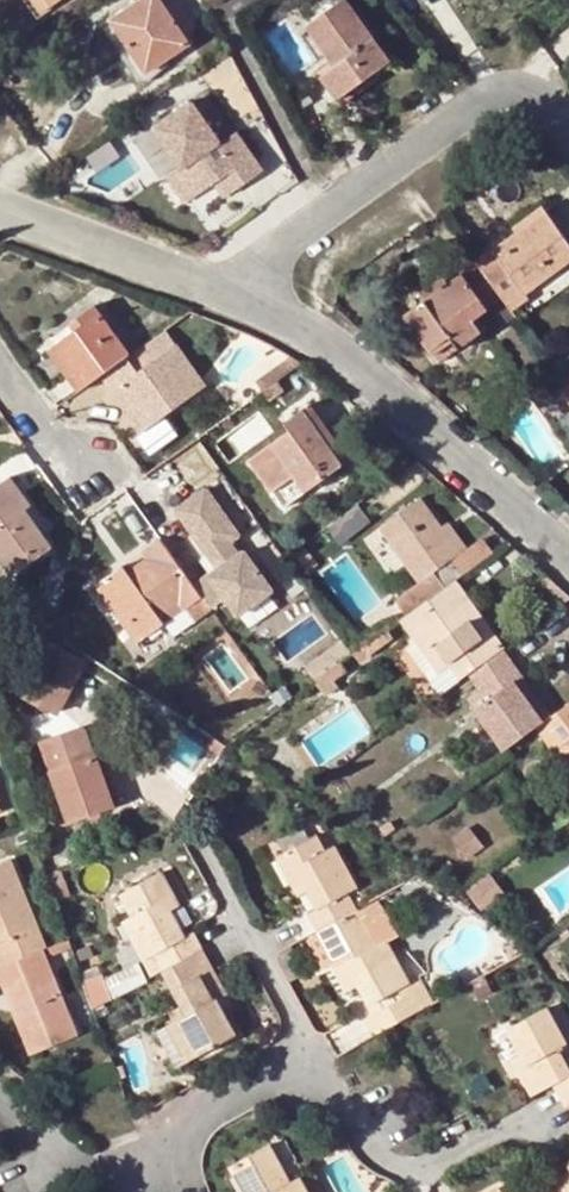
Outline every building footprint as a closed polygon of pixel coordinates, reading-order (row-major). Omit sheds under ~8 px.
[(36,11),(53,0),(28,0),(36,11)] [(105,20),(141,74),(185,44),(155,0),(135,0),(105,20)] [(346,2),(306,31),(335,69),(320,79),(336,100),(390,62),(346,2)] [(218,145),(204,126),(187,102),(150,130),(170,158),(175,165),(171,168),(190,198),(210,183),(220,198),(257,171),(230,135),(218,145)] [(218,116),(204,126),(218,145),(230,135),(218,116)] [(175,165),(170,158),(158,166),(183,203),(190,198),(171,168),(175,165)] [(510,228),(516,236),(544,215),(539,208),(510,228)] [(501,301),(509,312),(526,299),(524,295),(518,288),(568,250),(568,247),(544,215),(516,236),(476,266),(501,301)] [(524,295),(568,263),(568,250),(518,288),(524,295)] [(404,318),(430,353),(449,339),(457,350),(480,334),(471,322),(501,301),(476,266),(446,288),(424,304),(404,318)] [(418,295),(424,304),(446,288),(440,279),(418,295)] [(73,332),(57,343),(87,385),(101,375),(124,358),(128,355),(94,307),(78,318),(83,325),(73,332)] [(68,324),(73,332),(83,325),(78,318),(68,324)] [(124,358),(101,375),(142,430),(203,387),(173,347),(161,330),(128,355),(124,358)] [(449,339),(430,353),(437,364),(457,350),(449,339)] [(87,385),(57,343),(48,350),(78,391),(87,385)] [(301,367),(287,358),(256,380),(263,391),(273,384),(279,380),(301,367)] [(273,384),(263,391),(271,401),(286,391),(279,380),(273,384)] [(310,405),(301,411),(333,456),(342,449),(310,405)] [(333,456),(301,411),(285,423),(290,432),(251,459),(283,504),(339,465),(333,456)] [(0,487),(0,489),(18,515),(24,511),(31,505),(11,479),(0,487)] [(203,560),(241,537),(208,482),(170,505),(203,560)] [(0,489),(0,555),(14,573),(51,545),(24,511),(18,515),(0,489)] [(457,554),(439,529),(419,501),(380,528),(418,582),(394,599),(407,615),(399,621),(410,635),(435,672),(445,665),(456,681),(474,667),(500,648),(453,582),(460,576),(449,561),(457,554)] [(448,523),(439,529),(457,554),(465,548),(448,523)] [(122,567),(103,580),(144,637),(182,610),(192,623),(209,611),(207,609),(191,586),(159,540),(141,553),(145,557),(131,567),(126,570),(122,567)] [(465,548),(457,554),(449,561),(460,576),(489,555),(478,540),(465,548)] [(304,548),(294,556),(306,573),(317,566),(304,548)] [(191,586),(207,609),(225,598),(237,614),(269,593),(241,553),(210,576),(208,573),(191,586)] [(128,562),(122,567),(126,570),(131,567),(128,562)] [(144,637),(103,580),(96,585),(136,642),(144,637)] [(435,672),(410,635),(403,640),(439,693),(456,681),(445,665),(435,672)] [(51,648),(19,707),(47,723),(52,712),(58,715),(84,665),(51,648)] [(532,694),(500,648),(474,667),(484,680),(449,706),(476,744),(507,722),(500,713),(508,707),(510,710),(532,694)] [(536,700),(532,694),(510,710),(508,707),(500,713),(507,722),(536,700)] [(552,752),(566,742),(568,746),(568,704),(568,703),(534,727),(552,752)] [(552,752),(568,776),(568,746),(566,742),(552,752)] [(83,750),(54,760),(58,770),(49,773),(67,825),(115,807),(97,757),(87,760),(83,750)] [(307,916),(315,931),(355,908),(347,893),(356,888),(333,847),(323,852),(315,837),(275,859),(290,885),(299,882),(305,893),(315,910),(307,916)] [(39,953),(4,864),(0,866),(0,968),(39,953)] [(159,973),(200,951),(190,934),(181,939),(166,913),(160,902),(169,898),(158,877),(119,898),(131,918),(121,924),(142,961),(149,957),(159,973)] [(297,897),(305,893),(299,882),(290,885),(297,897)] [(160,902),(166,913),(175,908),(169,898),(160,902)] [(355,908),(315,931),(347,990),(356,986),(367,1005),(407,984),(385,943),(381,945),(364,917),(370,914),(366,907),(358,912),(355,908)] [(380,908),(370,914),(364,917),(381,945),(385,943),(394,936),(380,908)] [(224,998),(200,951),(159,973),(184,1020),(176,1024),(193,1057),(233,1037),(220,1011),(215,1003),(224,998)] [(0,968),(0,990),(27,1060),(73,1044),(41,960),(39,953),(0,968)] [(142,961),(150,978),(159,973),(149,957),(142,961)] [(407,984),(367,1005),(372,1014),(412,992),(422,1009),(433,1003),(418,978),(407,984)] [(101,982),(88,989),(96,1003),(109,997),(101,982)] [(364,1018),(374,1036),(387,1029),(422,1009),(412,992),(372,1014),(364,1018)] [(229,1006),(224,998),(215,1003),(220,1011),(229,1006)] [(564,1108),(567,1106),(568,1105),(568,1075),(556,1051),(564,1047),(544,1010),(506,1032),(518,1055),(525,1067),(516,1072),(529,1095),(549,1085),(552,1086),(564,1108)] [(193,1057),(176,1024),(165,1029),(182,1063),(193,1057)] [(510,1060),(516,1072),(525,1067),(518,1055),(510,1060)] [(284,1140),(269,1148),(289,1184),(298,1179),(304,1175),(284,1140)] [(269,1148),(229,1169),(242,1191),(305,1191),(298,1179),(289,1184),(269,1148)] [(568,1172),(546,1184),(550,1191),(568,1191),(568,1174),(568,1172)]
